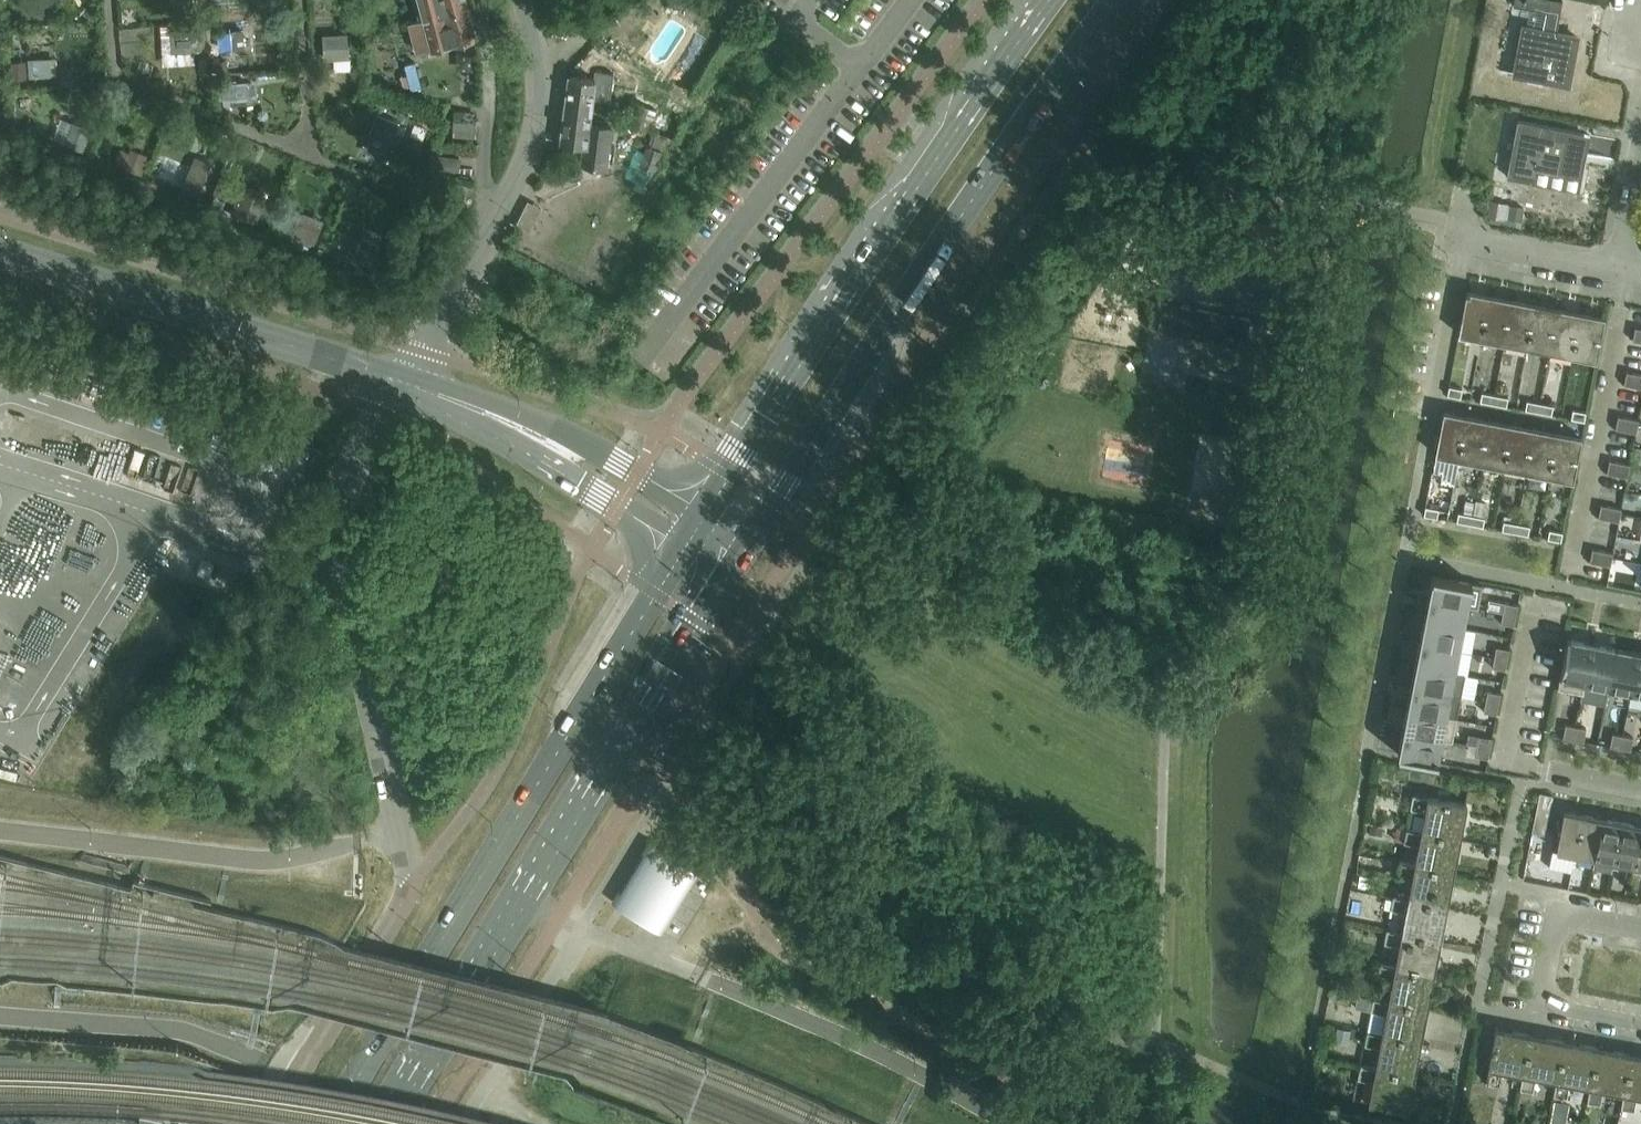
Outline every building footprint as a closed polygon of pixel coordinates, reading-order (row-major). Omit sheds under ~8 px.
[(27,12),(49,11),(48,0),(26,0),(27,12)] [(467,0),(422,0),(426,18),(427,20),(469,7),(467,0)] [(1548,12),(1550,0),(1515,0),(1513,6),(1548,12)] [(427,20),(426,18),(411,23),(419,53),(478,37),(469,7),(427,20)] [(1515,74),(1529,76),(1568,84),(1577,37),(1557,33),(1556,35),(1544,33),(1545,31),(1524,27),(1515,74)] [(212,32),(213,50),(220,49),(253,47),(252,29),(243,30),(212,32)] [(201,50),(199,32),(171,34),(172,52),(194,51),(201,50)] [(325,60),(350,59),(349,34),(323,35),(325,60)] [(57,76),(56,57),(29,59),(30,78),(57,76)] [(596,80),(569,76),(565,108),(591,112),(596,80)] [(248,100),(246,82),(222,84),(224,106),(232,105),(232,101),(248,100)] [(628,122),(641,127),(649,107),(636,102),(628,122)] [(658,110),(649,107),(641,127),(650,130),(658,110)] [(591,112),(565,108),(560,142),(584,146),(582,163),(606,166),(611,125),(590,123),(591,112)] [(478,113),(456,111),(453,139),(476,140),(478,113)] [(391,141),(398,123),(375,114),(369,133),(391,141)] [(1582,178),(1585,161),(1579,160),(1584,133),(1518,121),(1518,122),(1522,123),(1511,177),(1508,176),(1507,177),(1532,182),(1535,169),(1582,178)] [(93,129),(74,122),(74,123),(65,143),(65,144),(84,151),(93,129)] [(647,145),(640,165),(656,171),(668,137),(654,132),(649,146),(647,145)] [(144,174),(150,160),(129,152),(124,166),(144,174)] [(210,170),(193,162),(181,190),(199,197),(210,170)] [(247,187),(236,217),(256,224),(267,194),(247,187)] [(1491,203),(1489,218),(1490,218),(1506,221),(1507,220),(1509,206),(1491,203)] [(1510,207),(1508,220),(1522,223),(1524,209),(1510,207)] [(315,245),(322,228),(305,221),(298,238),(315,245)] [(363,239),(355,259),(372,266),(380,246),(363,239)] [(1459,334),(1482,339),(1491,296),(1468,291),(1459,334)] [(1513,300),(1491,296),(1482,339),(1505,343),(1513,300)] [(1536,304),(1513,300),(1505,343),(1528,347),(1536,304)] [(1251,319),(1197,309),(1164,302),(1158,331),(1245,348),(1251,319)] [(1559,309),(1536,304),(1528,347),(1550,351),(1559,309)] [(1581,313),(1559,309),(1550,351),(1573,356),(1581,313)] [(1605,317),(1581,313),(1573,356),(1597,360),(1605,317)] [(1635,327),(1633,340),(1640,342),(1640,328),(1635,327)] [(1635,387),(1637,374),(1627,372),(1624,385),(1635,387)] [(1461,398),(1463,389),(1449,387),(1448,396),(1461,398)] [(1493,404),(1495,395),(1481,393),(1480,402),(1493,404)] [(1506,407),(1508,398),(1495,395),(1493,404),(1506,407)] [(1538,413),(1540,404),(1526,401),(1525,410),(1538,413)] [(1551,415),(1553,406),(1540,404),(1538,413),(1551,415)] [(1585,422),(1587,413),(1573,410),(1572,419),(1585,422)] [(1436,454),(1459,459),(1467,416),(1444,411),(1436,454)] [(1490,420),(1467,416),(1459,459),(1482,463),(1490,420)] [(1626,431),(1629,418),(1618,416),(1616,429),(1626,431)] [(1639,420),(1629,418),(1626,431),(1637,433),(1638,425),(1639,420)] [(1512,424),(1490,420),(1482,463),(1505,467),(1512,424)] [(1535,429),(1512,424),(1505,467),(1527,472),(1535,429)] [(1558,433),(1535,429),(1527,472),(1550,476),(1558,433)] [(1581,437),(1568,435),(1558,433),(1550,476),(1573,480),(1581,437)] [(1618,475),(1620,462),(1609,460),(1607,474),(1618,475)] [(1630,464),(1620,462),(1618,475),(1628,477),(1630,469),(1630,464)] [(1609,520),(1611,507),(1601,505),(1598,518),(1609,520)] [(1438,518),(1439,509),(1426,507),(1424,516),(1438,518)] [(1622,509),(1611,507),(1609,520),(1619,522),(1621,514),(1622,509)] [(1470,524),(1471,515),(1458,513),(1457,522),(1470,524)] [(1483,527),(1485,518),(1471,515),(1470,524),(1483,527)] [(1515,533),(1517,524),(1504,521),(1502,530),(1515,533)] [(1528,535),(1530,527),(1517,524),(1515,533),(1528,535)] [(1562,542),(1563,533),(1550,530),(1548,539),(1562,542)] [(1600,564),(1603,551),(1592,549),(1590,562),(1600,564)] [(1613,553),(1603,551),(1600,564),(1611,566),(1612,558),(1613,553)] [(202,560),(197,572),(210,577),(214,565),(202,560)] [(1483,585),(1433,575),(1432,578),(1433,578),(1431,591),(1430,591),(1429,597),(1429,599),(1468,606),(1467,608),(1479,610),(1479,608),(1483,585)] [(1463,628),(1467,608),(1468,606),(1429,599),(1428,600),(1427,606),(1427,607),(1425,621),(1463,628)] [(1505,603),(1503,613),(1516,615),(1518,606),(1518,605),(1505,603)] [(1514,626),(1516,615),(1503,613),(1501,624),(1514,626)] [(1459,651),(1463,628),(1425,621),(1422,635),(1421,636),(1420,641),(1420,643),(1459,651)] [(1584,682),(1592,643),(1591,643),(1585,641),(1584,641),(1584,642),(1570,639),(1567,638),(1558,688),(1582,693),(1583,693),(1585,682),(1584,682)] [(1455,673),(1459,651),(1420,643),(1420,645),(1418,650),(1418,651),(1419,651),(1416,665),(1455,673)] [(1608,686),(1615,648),(1600,645),(1600,644),(1599,644),(1594,643),(1592,643),(1584,682),(1585,682),(1608,686)] [(1496,647),(1494,657),(1507,660),(1509,650),(1509,649),(1496,647)] [(1631,691),(1639,652),(1638,652),(1632,651),(1631,650),(1631,651),(1615,648),(1608,686),(1631,691)] [(1640,652),(1639,652),(1631,691),(1640,693),(1640,652)] [(1506,670),(1507,660),(1494,657),(1492,668),(1506,670)] [(1450,695),(1455,673),(1416,665),(1413,679),(1413,680),(1412,686),(1411,687),(1450,695)] [(1446,717),(1450,695),(1411,687),(1411,689),(1410,695),(1408,710),(1446,717)] [(1488,691),(1486,702),(1499,704),(1501,694),(1488,691)] [(1497,714),(1499,704),(1486,702),(1484,712),(1497,715),(1497,714)] [(1457,719),(1446,717),(1408,710),(1405,724),(1404,724),(1403,730),(1403,732),(1442,739),(1453,742),(1457,719)] [(1574,740),(1576,727),(1566,724),(1563,738),(1564,738),(1574,740)] [(1587,728),(1576,727),(1574,740),(1583,741),(1584,742),(1587,728)] [(1438,759),(1442,739),(1403,732),(1403,733),(1401,739),(1401,740),(1402,740),(1399,752),(1398,754),(1438,762),(1438,759)] [(1620,749),(1623,736),(1612,734),(1610,747),(1611,747),(1620,749)] [(1479,736),(1477,746),(1490,749),(1492,739),(1492,738),(1479,736)] [(1633,738),(1623,736),(1620,749),(1630,751),(1631,751),(1633,738)] [(1489,759),(1490,749),(1477,746),(1475,757),(1488,759),(1489,759)] [(1426,811),(1422,832),(1460,839),(1467,805),(1413,794),(1410,809),(1426,811)] [(1541,794),(1539,801),(1552,803),(1554,796),(1541,794)] [(1552,803),(1539,801),(1538,808),(1551,811),(1552,803)] [(1551,811),(1538,808),(1536,816),(1549,819),(1551,811)] [(1565,811),(1560,838),(1557,851),(1576,855),(1584,815),(1565,811)] [(1602,819),(1584,815),(1576,855),(1594,858),(1602,819)] [(1549,819),(1536,816),(1535,824),(1548,826),(1549,819)] [(1621,822),(1602,819),(1594,858),(1613,862),(1621,822)] [(1640,826),(1621,822),(1613,862),(1633,866),(1640,826)] [(1371,824),(1369,833),(1382,836),(1384,828),(1371,824)] [(1548,826),(1535,824),(1533,833),(1546,835),(1548,826)] [(1460,839),(1422,832),(1406,829),(1404,842),(1419,845),(1415,865),(1454,873),(1460,839)] [(678,942),(715,881),(700,872),(653,843),(648,841),(612,901),(616,904),(663,933),(678,942)] [(1454,873),(1415,865),(1400,862),(1397,876),(1413,879),(1409,899),(1447,906),(1454,873)] [(1360,875),(1358,885),(1369,887),(1371,877),(1360,875)] [(1447,906),(1409,899),(1394,896),(1391,909),(1406,912),(1403,932),(1441,940),(1447,906)] [(1441,940),(1403,932),(1387,929),(1384,943),(1400,946),(1396,967),(1434,975),(1441,940)] [(1434,975),(1396,967),(1380,964),(1378,978),(1393,981),(1389,1001),(1428,1009),(1434,975)] [(1421,1042),(1428,1009),(1389,1001),(1365,996),(1363,1008),(1372,1009),(1371,1011),(1387,1014),(1383,1034),(1421,1042)] [(1531,1035),(1497,1029),(1486,1083),(1500,1085),(1503,1070),(1523,1074),(1531,1035)] [(1421,1042),(1383,1034),(1367,1031),(1365,1045),(1380,1048),(1376,1068),(1415,1075),(1421,1042)] [(1565,1042),(1531,1035),(1523,1074),(1520,1089),(1534,1092),(1537,1077),(1557,1080),(1565,1042)] [(1598,1048),(1565,1042),(1557,1080),(1554,1096),(1567,1098),(1570,1083),(1591,1087),(1598,1048)] [(1632,1055),(1599,1048),(1598,1048),(1591,1087),(1588,1102),(1601,1105),(1604,1089),(1624,1093),(1632,1055)] [(1624,1093),(1621,1109),(1635,1111),(1638,1096),(1640,1097),(1640,1056),(1632,1055),(1624,1093)] [(1415,1075),(1376,1068),(1361,1065),(1358,1078),(1374,1082),(1369,1103),(1408,1111),(1415,1075)] [(1556,1101),(1554,1111),(1564,1113),(1566,1102),(1556,1101)]
